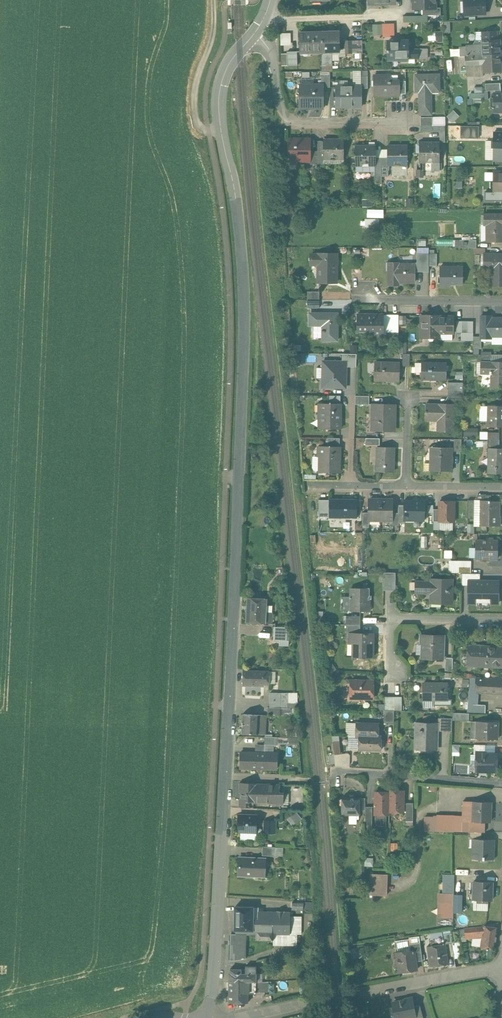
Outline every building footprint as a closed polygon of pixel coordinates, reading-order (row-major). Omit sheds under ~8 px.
[(413,9),(423,8),(436,8),(435,0),(413,0),(413,9)] [(465,14),(477,14),(485,14),(485,0),(464,0),(465,14)] [(383,23),(373,24),(373,34),(383,34),(383,23)] [(443,40),(443,31),(429,31),(429,40),(443,40)] [(482,45),(466,46),(467,56),(483,55),(501,54),(500,39),(498,39),(497,31),(481,32),(482,38),(482,45)] [(321,32),(301,32),(301,49),(311,49),(311,52),(322,52),(321,32)] [(340,32),(321,32),(322,52),(322,65),(332,65),(332,49),(340,49),(340,32)] [(281,33),(281,45),(294,45),(294,33),(281,33)] [(402,43),(402,39),(388,39),(388,59),(409,59),(409,49),(409,43),(402,43)] [(362,40),(352,40),(353,53),(362,53),(362,40)] [(409,49),(409,59),(419,59),(419,49),(409,49)] [(419,49),(419,59),(428,59),(428,49),(419,49)] [(287,54),(287,66),(298,66),(298,52),(287,51),(287,54)] [(480,60),(480,64),(474,64),(475,73),(484,72),(484,73),(501,72),(501,54),(483,55),(483,60),(480,60)] [(467,56),(465,57),(466,65),(474,64),(480,64),(480,60),(483,60),(483,55),(467,56)] [(474,64),(466,65),(467,76),(475,75),(475,73),(474,64)] [(392,81),(392,75),(373,75),(373,94),(401,93),(401,81),(392,81)] [(440,76),(416,76),(416,88),(420,88),(420,114),(432,114),(431,88),(440,88),(440,76)] [(322,85),(300,85),(300,107),(325,106),(324,87),(324,85),(322,85)] [(361,87),(336,87),(336,106),(361,106),(361,89),(361,87)] [(454,110),(448,115),(453,121),(459,115),(454,110)] [(494,133),(493,149),(501,150),(501,134),(494,133)] [(310,139),(289,139),(289,164),(298,164),(298,161),(311,161),(311,151),(310,139)] [(344,139),(324,139),(324,151),(324,159),(325,159),(344,159),(344,139)] [(441,162),(441,142),(420,142),(420,162),(431,162),(440,162),(441,162)] [(376,144),(356,144),(356,164),(374,164),(375,164),(376,156),(376,144)] [(408,145),(388,145),(388,156),(388,164),(389,164),(408,164),(408,145)] [(440,172),(440,162),(431,162),(432,172),(440,172)] [(493,173),(493,191),(501,191),(501,173),(493,173)] [(485,213),(485,223),(488,223),(488,240),(501,240),(501,213),(485,213)] [(337,254),(319,253),(319,255),(311,255),(311,264),(319,264),(318,282),(336,282),(337,254)] [(429,266),(429,254),(421,254),(421,266),(429,266)] [(437,254),(429,254),(429,266),(437,266),(437,254)] [(484,254),(484,268),(494,268),(494,286),(501,286),(501,255),(484,254)] [(415,264),(398,264),(398,262),(389,262),(389,285),(398,285),(398,282),(415,282),(415,264)] [(462,267),(441,267),(441,266),(440,266),(440,286),(441,286),(449,286),(450,286),(450,283),(462,283),(462,284),(463,284),(463,266),(462,266),(462,267)] [(320,291),(308,291),(307,300),(319,300),(320,291)] [(319,300),(307,300),(307,308),(319,308),(319,300)] [(337,313),(310,313),(310,324),(323,325),(323,330),(322,330),(322,332),(323,332),(323,340),(337,340),(337,313)] [(384,314),(357,314),(357,329),(372,329),(372,335),(383,335),(383,334),(384,314)] [(454,317),(439,317),(439,315),(422,315),(422,338),(439,338),(439,332),(454,332),(454,317)] [(481,315),(481,336),(481,338),(482,338),(491,338),(491,336),(501,336),(501,318),(491,318),(491,315),(481,315)] [(481,336),(473,336),(473,348),(481,348),(482,338),(481,338),(481,336)] [(357,354),(342,353),(342,360),(347,361),(347,367),(356,367),(357,354)] [(342,360),(322,360),(321,388),(346,389),(347,367),(347,361),(342,360)] [(481,361),(481,362),(481,374),(491,374),(490,387),(501,387),(501,362),(491,361),(481,361)] [(400,363),(375,362),(375,380),(399,380),(400,363)] [(447,363),(422,363),(421,379),(446,379),(447,363)] [(369,395),(355,395),(355,404),(369,404),(369,395)] [(463,396),(448,396),(448,404),(455,404),(463,405),(463,396)] [(328,403),(319,403),(319,413),(321,413),(321,428),(341,429),(341,403),(328,403)] [(395,404),(373,403),(372,430),(393,431),(393,417),(395,417),(395,404)] [(455,404),(448,404),(448,405),(444,405),(444,404),(426,403),(426,411),(425,411),(425,413),(426,413),(426,420),(442,421),(441,430),(437,430),(437,431),(454,431),(455,404)] [(488,405),(488,426),(501,426),(501,406),(488,405)] [(340,438),(328,437),(328,446),(340,446),(340,438)] [(328,446),(318,446),(318,456),(320,456),(319,471),(339,472),(340,446),(328,446)] [(394,447),(377,446),(377,471),(393,472),(394,447)] [(452,447),(433,447),(433,455),(431,455),(430,470),(451,471),(452,447)] [(489,448),(488,473),(501,473),(501,448),(489,448)] [(357,500),(330,499),(330,517),(357,517),(357,500)] [(381,500),(369,500),(369,512),(369,519),(381,519),(381,500)] [(393,500),(381,500),(381,519),(392,520),(393,520),(393,513),(393,500)] [(424,501),(406,501),(406,500),(405,500),(405,505),(405,520),(405,519),(423,520),(424,520),(424,511),(425,511),(425,500),(424,500),(424,501)] [(490,500),(480,500),(480,501),(481,501),(480,525),(475,525),(500,525),(499,525),(499,517),(500,517),(500,516),(498,516),(499,502),(499,501),(490,501),(490,500)] [(454,501),(440,501),(440,509),(440,521),(440,523),(454,523),(454,501)] [(493,539),(487,539),(487,540),(477,540),(477,549),(479,549),(479,557),(497,558),(497,541),(493,541),(493,539)] [(443,573),(454,573),(454,563),(443,562),(443,573)] [(395,572),(384,572),(384,591),(395,591),(395,572)] [(453,579),(432,579),(432,582),(417,582),(416,594),(432,594),(432,604),(453,604),(453,579)] [(498,581),(470,581),(469,602),(498,603),(498,581)] [(367,588),(351,587),(351,611),(369,611),(370,600),(367,600),(367,588)] [(266,598),(248,597),(246,622),(265,623),(272,624),(272,612),(266,612),(266,598)] [(360,616),(347,615),(347,624),(360,624),(360,616)] [(360,624),(347,624),(347,635),(350,635),(350,633),(360,633),(360,624)] [(288,627),(274,627),(274,640),(280,640),(287,640),(288,627)] [(360,633),(350,633),(350,635),(350,644),(354,644),(353,656),(374,657),(374,634),(360,633)] [(444,635),(420,634),(420,644),(422,644),(421,658),(444,659),(444,635)] [(468,647),(467,668),(501,669),(501,649),(468,647)] [(270,671),(243,670),(242,685),(264,686),(264,684),(269,684),(270,683),(270,671)] [(468,704),(473,705),(473,712),(485,713),(486,705),(474,704),(474,698),(479,698),(479,692),(501,693),(501,679),(476,678),(470,678),(468,704)] [(374,680),(352,680),(352,699),(374,699),(374,680)] [(437,685),(422,685),(422,701),(448,701),(448,683),(437,683),(437,685)] [(281,707),(281,694),(281,692),(270,692),(270,707),(281,707)] [(294,708),(296,708),(295,695),(281,694),(281,707),(288,708),(294,708)] [(395,696),(386,696),(385,710),(395,710),(395,696)] [(385,710),(383,710),(383,721),(394,721),(395,710),(385,710)] [(265,715),(243,714),(242,733),(263,734),(265,715)] [(452,718),(439,718),(439,723),(440,723),(440,731),(452,731),(452,719),(452,718)] [(497,722),(478,721),(475,721),(475,729),(472,728),(471,738),(477,738),(497,739),(497,730),(496,729),(496,722),(497,722)] [(380,723),(356,722),(356,736),(359,736),(379,737),(380,723)] [(439,723),(416,722),(416,731),(418,731),(418,747),(436,747),(437,733),(439,733),(440,731),(440,723),(439,723)] [(278,737),(265,736),(264,745),(277,745),(277,744),(278,737)] [(379,737),(359,736),(358,749),(381,750),(382,737),(379,737)] [(277,753),(241,752),(240,768),(277,769),(277,753)] [(497,754),(476,754),(476,771),(496,771),(497,754)] [(256,783),(240,782),(240,783),(240,792),(239,792),(239,793),(242,793),(242,799),(254,799),(254,802),(284,803),(284,793),(280,793),(280,785),(256,784),(256,783)] [(403,792),(390,791),(390,793),(389,813),(403,813),(403,792)] [(390,793),(377,793),(376,814),(378,814),(378,818),(386,818),(387,816),(387,814),(389,814),(389,813),(390,793)] [(360,798),(342,797),(342,798),(340,800),(340,804),(342,805),(342,814),(359,815),(359,811),(360,799),(360,798)] [(242,799),(240,799),(240,807),(253,807),(254,802),(254,799),(242,799)] [(491,801),(463,801),(463,816),(454,816),(454,831),(469,831),(482,832),(485,832),(485,822),(490,822),(491,801)] [(413,804),(405,804),(405,822),(413,822),(413,804)] [(257,815),(239,815),(238,831),(256,832),(257,815)] [(454,816),(437,815),(436,830),(454,831),(454,816)] [(273,821),(265,821),(265,832),(273,833),(273,821)] [(482,839),(472,838),(472,839),(472,859),(494,859),(494,858),(493,858),(494,840),(495,840),(495,839),(482,839)] [(276,847),(263,846),(262,855),(275,856),(276,847)] [(265,858),(239,857),(239,875),(264,876),(265,858)] [(371,894),(389,894),(389,873),(371,872),(371,894)] [(455,874),(443,874),(443,893),(454,893),(455,874)] [(492,881),(474,881),(473,900),(492,900),(492,881)] [(455,893),(455,911),(464,911),(465,894),(455,893)] [(313,902),(291,901),(291,908),(293,908),(292,909),(303,910),(313,910),(313,902)] [(454,901),(444,901),(443,915),(453,915),(454,901)] [(253,907),(236,907),(235,930),(247,930),(247,934),(257,934),(257,930),(253,930),(253,919),(258,919),(258,908),(253,908),(253,907)] [(290,912),(273,912),(273,907),(258,907),(258,908),(258,919),(253,919),(253,930),(257,930),(257,934),(257,939),(280,939),(280,934),(290,934),(290,912)] [(482,936),(496,938),(498,927),(497,927),(484,925),(484,927),(483,935),(482,936)] [(484,927),(465,928),(466,936),(483,935),(484,927)] [(465,928),(450,930),(451,933),(445,934),(445,936),(446,944),(466,941),(466,940),(466,936),(465,928)] [(247,934),(231,934),(231,960),(233,960),(242,959),(244,959),(244,958),(246,958),(247,934)] [(449,964),(446,944),(445,936),(433,938),(434,945),(428,946),(431,966),(449,964)] [(496,938),(482,936),(482,938),(481,947),(494,949),(495,949),(496,938)] [(420,942),(410,944),(411,950),(415,950),(416,961),(423,960),(420,942)] [(411,950),(397,952),(397,958),(396,960),(396,963),(398,965),(399,972),(417,970),(416,961),(415,950),(411,950)] [(246,969),(241,969),(230,969),(230,973),(230,981),(256,982),(257,966),(246,966),(246,969)] [(256,982),(230,981),(229,1002),(248,1003),(248,993),(256,994),(256,991),(256,982)] [(393,1003),(395,1017),(404,1017),(415,1016),(414,1006),(412,1000),(393,1003)] [(414,1006),(415,1016),(415,1017),(423,1017),(420,1005),(414,1006)]
